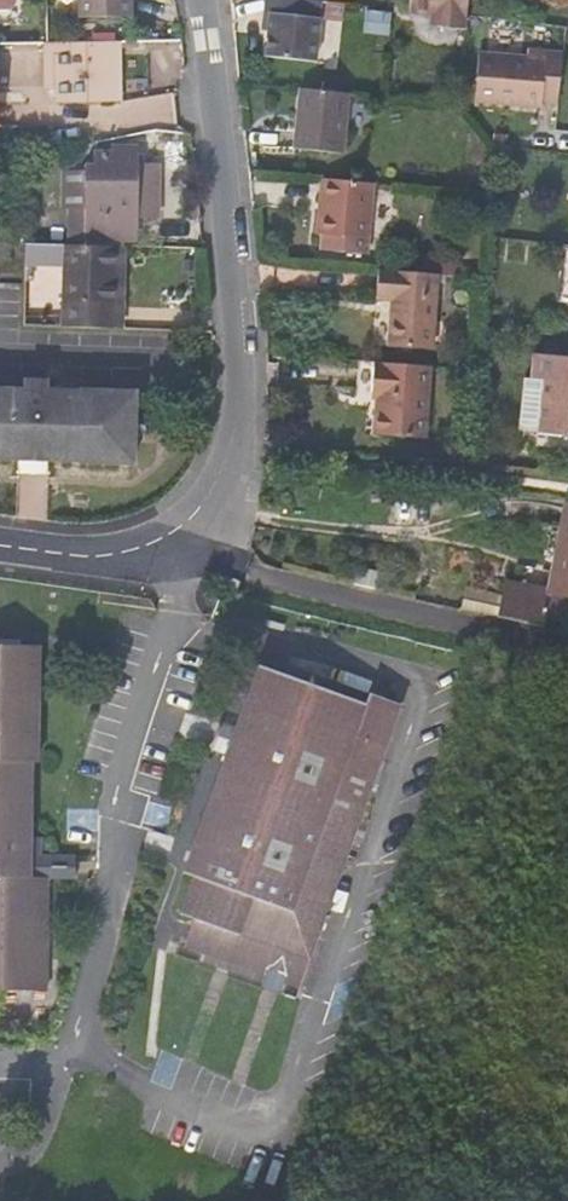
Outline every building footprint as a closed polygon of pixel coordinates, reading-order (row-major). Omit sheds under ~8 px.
[(10,12),(17,7),(17,0),(0,0),(0,12),(10,12)] [(78,18),(129,16),(129,0),(78,0),(78,18)] [(305,0),(265,0),(264,17),(270,18),(268,33),(266,56),(315,61),(318,21),(312,20),(314,1),(305,0)] [(445,28),(467,29),(468,17),(469,0),(414,0),(413,15),(433,17),(445,18),(445,28)] [(433,27),(445,28),(445,18),(433,17),(433,27)] [(56,55),(56,101),(119,101),(118,55),(56,55)] [(480,55),(475,104),(544,111),(549,62),(480,55)] [(351,95),(302,90),(296,150),(344,155),(351,95)] [(137,178),(138,148),(111,147),(111,153),(94,153),(93,167),(85,167),(84,240),(137,240),(138,219),(158,219),(157,178),(137,178)] [(137,178),(157,178),(157,168),(138,166),(137,178)] [(367,256),(374,184),(322,180),(316,235),(322,236),(320,251),(367,256)] [(26,244),(25,263),(62,265),(62,299),(112,301),(114,247),(26,244)] [(461,276),(460,265),(439,264),(439,274),(461,276)] [(437,274),(379,270),(376,301),(395,302),(391,351),(430,354),(437,274)] [(538,433),(567,436),(567,358),(533,354),(530,379),(543,380),(538,433)] [(127,442),(130,371),(79,369),(79,371),(41,370),(42,360),(23,359),(23,368),(0,368),(0,437),(127,442)] [(430,367),(375,363),(372,400),(378,402),(374,437),(424,441),(430,367)] [(530,379),(525,378),(519,431),(538,433),(543,380),(530,379)] [(549,588),(567,593),(567,503),(549,588)] [(505,579),(498,614),(541,624),(549,588),(505,579)] [(42,995),(54,995),(55,955),(56,880),(48,880),(49,837),(38,836),(39,761),(43,761),(46,642),(0,641),(0,994),(42,995)] [(379,693),(374,705),(264,667),(193,871),(200,875),(186,912),(202,919),(195,941),(314,983),(410,704),(379,693)]
